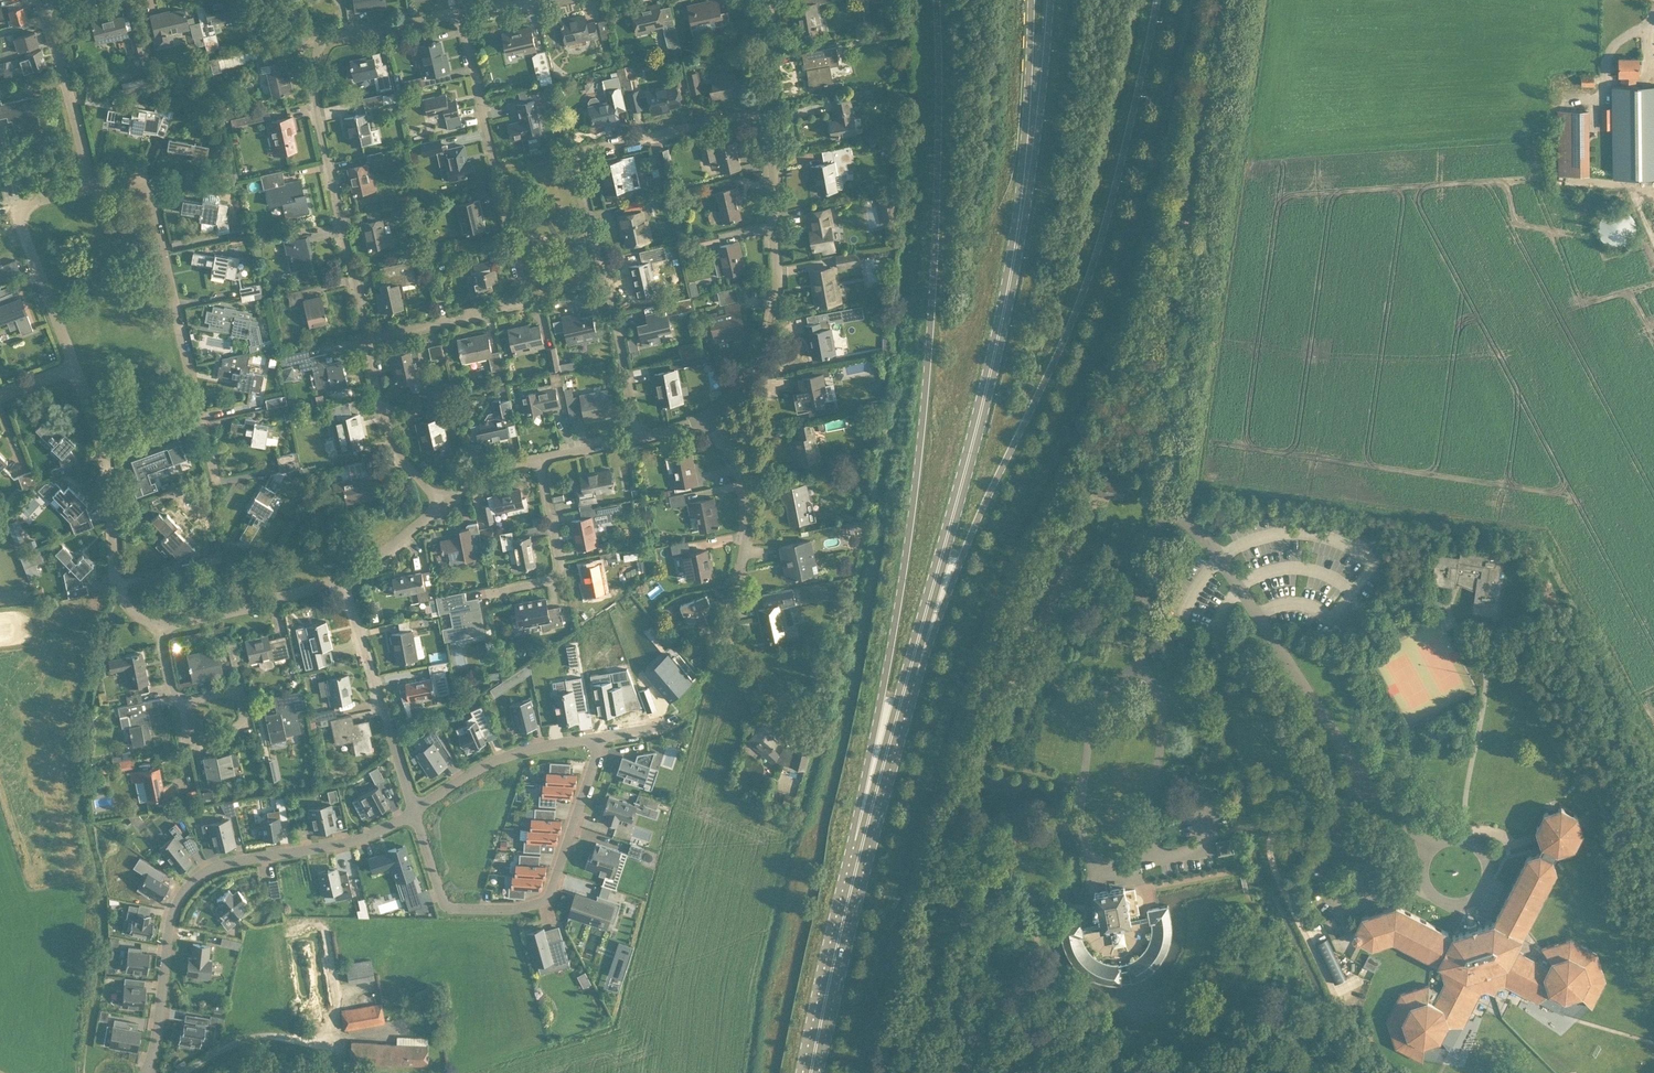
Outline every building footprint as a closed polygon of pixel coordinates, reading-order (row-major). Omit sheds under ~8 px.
[(200,21),(207,50),(219,47),(213,21),(235,16),(231,0),(222,0),(205,4),(208,19),(200,21)] [(355,11),(385,6),(384,0),(353,0),(355,11)] [(691,16),(692,22),(690,22),(692,34),(716,29),(715,26),(731,23),(728,11),(721,13),(718,0),(712,0),(688,5),(691,16)] [(810,36),(819,34),(816,19),(819,18),(816,3),(832,0),(802,0),(803,5),(797,6),(800,21),(797,21),(800,38),(810,36)] [(860,25),(872,25),(869,0),(857,0),(860,25)] [(650,8),(633,12),(637,31),(664,25),(665,30),(668,47),(672,46),(674,54),(681,52),(675,28),(673,18),(663,20),(659,3),(650,5),(650,8)] [(0,7),(0,18),(4,17),(4,20),(10,18),(12,25),(27,20),(22,6),(9,10),(7,4),(6,4),(6,5),(0,7)] [(207,50),(200,21),(199,21),(199,22),(195,23),(193,16),(192,16),(193,18),(186,19),(184,9),(159,15),(159,13),(151,15),(155,34),(153,35),(155,46),(172,42),(170,32),(188,27),(188,26),(191,25),(193,36),(203,34),(203,38),(202,38),(203,41),(204,40),(205,44),(207,50)] [(561,20),(563,31),(566,43),(567,43),(568,45),(569,46),(585,43),(587,41),(586,39),(598,36),(595,21),(587,23),(585,15),(561,20)] [(96,38),(105,36),(106,40),(127,35),(123,16),(108,20),(107,17),(92,21),(96,38)] [(606,19),(598,21),(602,38),(610,36),(606,19)] [(508,53),(518,51),(524,49),(524,52),(536,50),(533,38),(531,27),(503,33),(508,53)] [(876,40),(888,38),(887,31),(875,33),(876,40)] [(24,35),(14,38),(15,42),(8,44),(5,36),(0,37),(0,56),(39,44),(35,32),(24,35)] [(130,38),(136,58),(143,56),(138,36),(130,38)] [(417,47),(420,57),(426,85),(442,81),(440,73),(450,70),(448,61),(443,62),(438,42),(440,42),(440,41),(417,47)] [(149,44),(141,45),(143,52),(151,50),(149,44)] [(837,46),(813,51),(802,53),(806,71),(809,70),(811,86),(834,82),(831,65),(840,64),(837,46)] [(7,60),(7,66),(13,66),(21,64),(24,72),(30,70),(30,71),(36,69),(47,65),(41,49),(30,52),(24,54),(7,60)] [(211,59),(213,72),(248,64),(245,51),(211,59)] [(545,51),(537,53),(533,56),(538,79),(551,76),(545,51)] [(273,53),(258,57),(261,71),(266,70),(273,95),(291,91),(287,74),(289,74),(285,59),(274,62),(273,53)] [(356,79),(367,77),(375,75),(376,81),(386,78),(385,73),(382,62),(375,64),(374,58),(362,61),(361,59),(352,61),(356,79)] [(1614,86),(1614,104),(1615,117),(1615,144),(1614,158),(1614,177),(1653,178),(1653,86),(1633,86),(1633,75),(1639,75),(1639,58),(1619,58),(1619,75),(1624,75),(1624,86),(1614,86)] [(620,82),(621,88),(623,94),(629,92),(634,111),(642,109),(642,108),(650,106),(652,113),(662,111),(661,108),(681,104),(677,84),(647,91),(648,95),(639,97),(638,90),(634,91),(631,78),(628,78),(625,66),(615,68),(618,83),(620,82)] [(698,71),(686,73),(691,94),(702,91),(698,71)] [(714,89),(711,89),(713,98),(725,95),(726,99),(736,96),(733,84),(737,83),(735,73),(723,76),(722,73),(711,76),(714,89)] [(400,74),(392,76),(395,92),(408,89),(406,81),(402,82),(400,74)] [(1595,75),(1581,76),(1581,86),(1595,85),(1595,75)] [(150,76),(122,82),(125,93),(137,90),(151,86),(153,86),(150,76)] [(94,87),(79,82),(80,88),(93,91),(94,87)] [(590,106),(589,106),(594,124),(595,124),(596,126),(604,124),(603,122),(610,120),(611,124),(620,122),(618,111),(626,109),(623,94),(621,88),(607,91),(609,102),(600,104),(599,99),(595,97),(591,98),(589,102),(590,106)] [(871,88),(855,91),(856,99),(873,96),(871,88)] [(402,91),(396,92),(398,102),(404,100),(402,91)] [(446,94),(435,96),(425,99),(429,116),(445,112),(448,128),(462,125),(456,98),(448,100),(446,94)] [(383,95),(363,98),(365,106),(384,102),(383,95)] [(11,116),(14,129),(23,128),(24,131),(40,128),(41,134),(42,134),(39,124),(33,96),(1,103),(0,98),(0,118),(11,116)] [(833,137),(844,135),(856,133),(853,117),(852,117),(851,107),(852,106),(850,97),(834,100),(837,120),(831,121),(833,137)] [(512,139),(523,137),(542,133),(534,100),(517,104),(521,121),(509,124),(512,139)] [(128,112),(119,111),(108,109),(106,119),(129,123),(128,126),(129,126),(129,130),(143,133),(143,131),(157,133),(164,136),(171,118),(174,109),(157,103),(157,107),(155,106),(154,111),(129,106),(128,112)] [(1558,109),(1558,175),(1589,175),(1589,109),(1558,109)] [(269,110),(232,118),(233,126),(270,118),(269,110)] [(366,114),(355,116),(344,118),(347,129),(350,129),(353,144),(372,140),(366,114)] [(281,119),(267,122),(270,136),(268,137),(270,146),(275,145),(277,153),(285,152),(296,149),(291,124),(294,124),(292,116),(281,119)] [(440,137),(421,141),(424,155),(443,151),(440,137)] [(209,145),(169,138),(167,148),(193,153),(191,160),(206,162),(209,145)] [(702,149),(705,161),(718,158),(721,172),(741,167),(735,141),(715,146),(702,149)] [(464,145),(453,148),(447,149),(451,164),(448,165),(451,179),(463,176),(474,174),(473,172),(475,172),(473,164),(472,164),(471,160),(467,161),(464,145)] [(825,163),(812,165),(815,184),(817,183),(819,193),(830,191),(838,189),(835,174),(842,173),(845,173),(847,172),(848,171),(849,170),(849,169),(848,164),(847,164),(846,162),(851,161),(853,161),(854,160),(854,159),(853,154),(851,154),(849,145),(832,148),(835,161),(825,163)] [(658,151),(660,162),(661,167),(672,164),(669,148),(658,151)] [(383,151),(367,155),(369,161),(384,158),(383,151)] [(604,193),(615,191),(624,189),(620,171),(627,169),(625,159),(618,161),(618,160),(602,164),(606,183),(602,184),(604,193)] [(367,164),(360,165),(349,168),(355,194),(373,190),(367,164)] [(282,170),(260,175),(263,188),(266,187),(270,204),(282,202),(286,217),(298,214),(309,212),(305,193),(303,193),(300,180),(284,183),(282,170)] [(217,175),(218,183),(236,179),(234,171),(217,175)] [(724,180),(710,183),(712,192),(717,191),(722,211),(716,212),(715,209),(711,210),(709,215),(710,220),(711,223),(718,222),(741,216),(738,206),(743,205),(738,186),(726,189),(724,180)] [(202,202),(192,200),(181,198),(179,209),(199,212),(199,215),(200,215),(199,219),(215,222),(217,233),(227,231),(230,231),(227,219),(221,219),(222,213),(226,213),(227,203),(219,201),(220,198),(217,194),(204,192),(203,199),(202,202)] [(410,195),(401,197),(403,203),(412,201),(410,195)] [(480,199),(469,201),(457,204),(464,234),(487,228),(480,199)] [(643,199),(635,201),(624,203),(626,211),(634,210),(634,212),(619,216),(621,227),(624,226),(628,244),(648,240),(641,208),(645,207),(643,199)] [(895,209),(893,200),(881,202),(882,212),(895,209)] [(391,207),(393,214),(408,210),(406,204),(391,207)] [(829,209),(820,210),(810,212),(813,231),(811,231),(814,248),(834,245),(831,226),(832,226),(829,209)] [(1627,247),(1640,221),(1623,213),(1616,228),(1614,227),(1609,239),(1627,247)] [(382,218),(375,220),(364,222),(370,248),(395,243),(392,231),(385,232),(382,218)] [(247,227),(230,231),(227,231),(229,239),(249,235),(247,227)] [(299,228),(283,232),(285,240),(291,269),(303,266),(314,264),(307,235),(301,236),(299,228)] [(718,232),(699,237),(701,245),(720,240),(718,232)] [(745,270),(738,241),(720,246),(722,256),(714,257),(718,276),(726,274),(745,270)] [(13,254),(8,242),(1,244),(0,242),(0,255),(1,258),(13,254)] [(641,264),(630,267),(633,278),(635,277),(637,284),(634,285),(637,296),(648,294),(656,292),(651,270),(656,269),(654,262),(668,258),(665,246),(640,251),(643,264),(641,264)] [(837,255),(838,262),(852,259),(853,265),(860,264),(858,251),(837,255)] [(214,256),(193,252),(191,262),(212,266),(211,269),(212,269),(211,274),(222,275),(225,276),(226,271),(235,272),(238,258),(215,253),(214,256)] [(0,266),(0,280),(22,271),(17,259),(0,266)] [(412,260),(381,267),(384,284),(382,284),(383,291),(377,293),(381,311),(404,306),(399,284),(417,280),(412,260)] [(473,285),(469,286),(471,296),(479,295),(478,292),(494,288),(492,282),(498,280),(496,268),(491,269),(489,261),(474,264),(478,280),(472,282),(473,285)] [(816,285),(813,286),(817,305),(837,302),(834,286),(836,286),(833,267),(814,270),(816,285)] [(239,287),(241,295),(253,293),(262,291),(260,283),(239,287)] [(438,300),(445,298),(442,283),(434,285),(438,300)] [(725,304),(738,301),(736,288),(723,291),(725,304)] [(4,320),(3,318),(14,313),(22,334),(22,332),(33,328),(26,311),(22,301),(19,302),(18,299),(21,298),(20,297),(18,292),(19,291),(18,289),(3,295),(1,289),(0,289),(0,321),(4,320)] [(301,289),(288,292),(290,304),(298,302),(298,298),(303,297),(301,289)] [(253,293),(241,295),(242,301),(254,298),(253,293)] [(320,295),(310,298),(303,299),(307,314),(306,315),(309,325),(316,323),(327,321),(325,311),(324,311),(320,295)] [(691,298),(646,309),(647,316),(650,315),(651,322),(639,325),(644,343),(660,340),(658,331),(671,328),(668,314),(693,308),(691,298)] [(710,314),(713,328),(716,339),(736,334),(736,332),(745,330),(739,303),(726,306),(727,313),(718,315),(717,312),(710,314)] [(222,358),(250,352),(274,347),(273,339),(262,341),(259,325),(250,323),(251,318),(234,315),(235,308),(225,306),(224,308),(213,306),(212,311),(207,310),(205,321),(209,322),(208,327),(231,332),(231,334),(249,337),(251,344),(248,344),(250,352),(222,358)] [(835,323),(864,318),(862,306),(807,316),(808,324),(828,320),(828,322),(835,321),(835,323)] [(563,320),(553,322),(556,333),(566,331),(569,344),(577,342),(576,337),(585,335),(596,332),(592,315),(572,320),(570,315),(563,317),(563,320)] [(821,322),(806,325),(809,342),(811,342),(814,357),(836,353),(831,328),(823,329),(821,322)] [(509,329),(512,339),(514,348),(530,344),(531,348),(544,345),(539,325),(521,329),(520,326),(509,329)] [(458,340),(461,350),(463,362),(489,356),(492,370),(503,368),(500,351),(492,352),(488,333),(458,340)] [(639,354),(635,338),(627,340),(631,355),(639,354)] [(429,346),(432,359),(445,356),(442,343),(429,346)] [(697,344),(689,346),(691,356),(699,354),(697,344)] [(560,364),(556,346),(547,348),(552,369),(561,367),(560,364)] [(397,383),(410,380),(411,388),(412,390),(413,391),(414,391),(415,392),(417,392),(419,391),(420,390),(421,388),(421,387),(421,386),(420,378),(417,379),(413,360),(420,359),(418,349),(410,351),(394,354),(398,373),(395,373),(397,383)] [(304,350),(285,354),(287,364),(306,359),(304,350)] [(250,352),(222,358),(223,358),(221,366),(219,366),(217,376),(238,380),(237,383),(238,383),(237,387),(260,391),(263,374),(249,371),(251,364),(247,363),(250,352)] [(324,354),(313,356),(310,357),(317,387),(330,384),(332,389),(347,386),(341,361),(330,363),(330,364),(327,365),(324,354)] [(703,354),(669,360),(671,368),(679,367),(710,360),(703,354)] [(281,368),(283,381),(296,378),(293,366),(281,368)] [(805,389),(794,391),(798,412),(809,410),(810,415),(836,409),(834,398),(823,400),(821,388),(826,387),(823,376),(830,375),(828,366),(813,369),(814,372),(806,374),(807,376),(803,377),(805,389)] [(674,369),(666,371),(655,373),(660,395),(656,395),(658,406),(684,401),(680,385),(678,385),(674,369)] [(522,395),(524,403),(526,414),(542,411),(541,408),(558,405),(557,399),(558,399),(556,388),(554,389),(554,387),(564,384),(562,371),(561,371),(550,373),(552,383),(538,386),(539,392),(522,395)] [(572,387),(565,389),(569,413),(576,412),(572,387)] [(581,395),(584,409),(586,420),(613,415),(609,395),(593,398),(592,393),(581,395)] [(266,399),(267,406),(287,402),(285,395),(266,399)] [(472,432),(471,433),(473,440),(480,439),(481,441),(501,437),(502,439),(507,438),(507,436),(509,435),(507,426),(515,424),(513,413),(510,399),(500,401),(500,399),(493,400),(495,411),(489,412),(485,419),(485,421),(481,422),(481,423),(471,425),(472,432)] [(349,402),(330,406),(332,417),(336,416),(337,419),(332,420),(336,436),(334,436),(337,452),(343,450),(362,446),(359,431),(362,430),(358,414),(348,416),(342,417),(341,415),(351,413),(349,402)] [(442,406),(438,407),(427,410),(430,420),(417,423),(420,434),(422,434),(425,447),(434,445),(435,450),(449,447),(442,418),(445,417),(442,406)] [(244,424),(242,424),(232,422),(230,432),(251,436),(251,439),(251,443),(265,445),(265,442),(277,444),(278,437),(272,436),(274,426),(255,423),(255,419),(245,418),(244,424)] [(43,422),(35,430),(52,446),(62,456),(59,458),(62,465),(52,469),(54,476),(73,470),(70,463),(75,461),(75,460),(75,459),(75,458),(71,450),(69,448),(75,442),(65,432),(64,433),(53,423),(49,428),(43,422)] [(812,423),(809,424),(798,426),(801,439),(795,440),(800,465),(820,461),(812,423)] [(137,477),(130,480),(136,496),(157,488),(154,481),(151,482),(148,473),(159,469),(186,458),(180,442),(130,460),(137,477)] [(298,452),(276,456),(278,464),(300,459),(298,452)] [(677,477),(672,478),(674,487),(675,491),(692,488),(691,483),(697,482),(695,474),(693,474),(691,465),(693,464),(691,453),(685,455),(685,453),(682,454),(683,455),(673,457),(675,468),(677,477)] [(352,478),(332,483),(335,495),(345,493),(346,498),(364,494),(365,498),(375,496),(371,478),(377,476),(375,466),(373,458),(348,464),(352,478)] [(300,459),(278,464),(280,472),(299,468),(301,467),(300,459)] [(596,473),(589,474),(589,473),(582,474),(584,486),(576,487),(579,503),(595,500),(593,491),(603,489),(604,492),(614,490),(610,469),(596,472),(596,473)] [(18,475),(23,487),(37,482),(33,470),(18,475)] [(791,524),(802,522),(810,521),(805,499),(809,499),(806,485),(813,484),(811,475),(806,475),(795,477),(795,478),(797,478),(799,486),(781,489),(784,503),(787,503),(791,524)] [(77,493),(77,494),(72,489),(67,494),(55,482),(54,483),(51,480),(45,483),(38,489),(43,495),(48,490),(61,503),(56,507),(65,516),(70,521),(72,525),(75,533),(77,532),(87,528),(85,521),(91,518),(85,505),(87,504),(77,493)] [(248,542),(253,532),(263,518),(265,519),(272,507),(267,503),(275,492),(263,485),(255,497),(248,509),(252,511),(251,512),(254,513),(240,537),(248,542)] [(482,506),(486,523),(494,522),(492,513),(497,511),(497,512),(508,510),(509,514),(529,510),(526,497),(523,498),(521,489),(488,496),(490,504),(482,506)] [(684,492),(670,495),(672,504),(672,507),(687,504),(684,492)] [(714,498),(695,502),(687,503),(690,517),(698,515),(700,530),(720,526),(714,498)] [(612,504),(592,508),(594,516),(613,512),(612,504)] [(193,547),(184,538),(179,533),(182,529),(167,514),(164,517),(159,512),(151,519),(166,535),(164,537),(161,540),(171,550),(172,549),(178,555),(184,549),(187,552),(189,550),(190,549),(191,549),(192,548),(194,548),(195,547),(193,547)] [(592,516),(583,518),(572,520),(575,533),(576,533),(579,548),(597,545),(592,516)] [(17,520),(8,523),(16,545),(25,541),(20,529),(17,520)] [(462,536),(441,540),(443,552),(448,551),(450,561),(451,563),(466,560),(476,558),(474,551),(483,549),(481,537),(478,522),(469,524),(467,526),(467,528),(460,529),(462,536)] [(492,526),(485,527),(486,536),(490,535),(494,534),(492,526)] [(515,548),(519,569),(537,566),(530,536),(514,539),(512,531),(500,533),(504,550),(515,548)] [(35,540),(29,542),(31,549),(37,546),(35,540)] [(811,540),(792,544),(781,546),(784,559),(788,559),(792,578),(813,573),(811,564),(816,563),(811,540)] [(688,541),(677,543),(670,544),(673,557),(683,555),(688,579),(695,577),(695,578),(703,577),(714,575),(712,564),(709,565),(707,550),(691,553),(688,541)] [(63,544),(55,552),(69,567),(66,569),(70,588),(67,588),(69,597),(88,593),(87,584),(83,585),(81,576),(93,564),(83,554),(80,557),(79,557),(77,559),(63,544)] [(1453,586),(1454,587),(1459,589),(1461,583),(1473,588),(1476,589),(1473,611),(1497,615),(1502,579),(1500,579),(1503,552),(1484,549),(1484,550),(1486,550),(1485,552),(1459,548),(1459,550),(1461,550),(1460,555),(1436,552),(1432,582),(1453,585),(1453,586)] [(43,560),(39,550),(40,550),(40,549),(20,557),(29,577),(39,573),(39,572),(39,573),(35,563),(43,560)] [(617,550),(600,553),(602,562),(618,559),(617,550)] [(207,559),(182,563),(184,572),(209,567),(207,559)] [(599,563),(594,564),(583,566),(586,582),(584,583),(586,595),(605,591),(599,563)] [(396,595),(417,591),(419,602),(436,599),(437,599),(436,597),(431,571),(423,573),(422,572),(393,578),(396,595)] [(42,586),(33,589),(36,599),(45,596),(42,586)] [(793,589),(763,594),(765,605),(781,602),(782,607),(796,604),(793,589)] [(437,599),(436,599),(439,613),(452,611),(455,625),(442,628),(445,641),(456,639),(455,636),(469,634),(468,631),(484,628),(478,599),(467,601),(465,591),(454,593),(436,597),(437,599)] [(688,621),(696,617),(700,627),(708,624),(702,609),(704,608),(703,606),(710,603),(707,594),(694,599),(691,594),(684,597),(686,602),(681,604),(688,621)] [(516,604),(518,615),(521,626),(541,622),(542,629),(564,625),(562,617),(560,606),(559,606),(560,611),(549,613),(546,598),(516,604)] [(778,605),(770,607),(759,609),(767,641),(786,637),(778,605)] [(425,617),(411,620),(412,627),(426,625),(425,618),(425,617)] [(308,638),(298,640),(302,653),(304,652),(305,655),(302,656),(305,669),(325,664),(324,662),(321,649),(332,646),(326,621),(305,625),(308,638)] [(415,649),(412,630),(392,634),(397,662),(410,660),(414,659),(417,658),(424,657),(425,656),(424,648),(423,648),(415,649)] [(254,638),(245,640),(251,662),(258,660),(260,666),(265,669),(267,668),(274,666),(275,664),(273,660),(289,656),(284,635),(268,639),(268,638),(255,641),(254,638)] [(204,651),(188,655),(192,677),(210,673),(210,677),(223,674),(221,668),(240,664),(235,641),(226,643),(227,646),(204,651)] [(494,641),(486,643),(488,655),(496,654),(494,641)] [(576,643),(568,644),(571,665),(580,664),(576,643)] [(142,653),(131,655),(109,660),(111,668),(125,665),(129,687),(148,683),(142,653)] [(673,659),(652,678),(671,700),(692,681),(673,659)] [(450,661),(429,665),(431,673),(451,669),(450,661)] [(612,680),(592,683),(595,700),(597,699),(600,716),(611,714),(611,712),(617,710),(626,709),(624,698),(638,695),(628,668),(612,671),(614,680),(618,679),(619,685),(613,686),(612,680)] [(520,669),(499,683),(504,691),(525,677),(520,669)] [(347,675),(337,677),(327,678),(330,695),(328,696),(330,704),(350,700),(347,686),(350,685),(347,675)] [(559,704),(556,705),(557,710),(558,710),(560,721),(579,718),(577,707),(586,705),(587,708),(582,675),(566,678),(568,690),(557,692),(559,704)] [(407,690),(401,691),(404,701),(409,700),(436,695),(432,678),(406,683),(407,690)] [(652,697),(649,687),(639,690),(643,701),(652,697)] [(126,696),(128,705),(140,702),(143,701),(141,693),(126,696)] [(271,741),(282,739),(286,738),(285,734),(299,731),(292,696),(275,700),(277,700),(280,713),(277,713),(265,715),(271,741)] [(531,698),(512,703),(519,730),(538,726),(531,698)] [(140,702),(128,705),(118,707),(120,716),(129,714),(132,726),(129,727),(133,743),(145,741),(144,739),(151,737),(148,723),(150,722),(148,709),(142,711),(140,702)] [(494,725),(489,713),(486,714),(482,705),(471,710),(473,715),(466,720),(468,724),(464,725),(467,732),(459,735),(465,748),(466,747),(472,744),(474,748),(486,742),(484,736),(486,735),(484,730),(494,725)] [(335,708),(319,712),(320,719),(336,716),(335,708)] [(348,715),(337,717),(330,719),(335,743),(353,739),(355,754),(362,753),(372,750),(366,720),(350,724),(348,715)] [(755,733),(753,735),(747,741),(773,765),(776,761),(781,755),(773,747),(779,741),(762,725),(755,733)] [(452,756),(435,730),(425,737),(430,745),(419,753),(422,758),(421,759),(431,775),(447,764),(445,760),(452,756)] [(112,757),(113,762),(132,758),(130,750),(122,752),(122,755),(112,757)] [(625,775),(623,780),(631,783),(633,778),(645,782),(656,750),(638,753),(636,760),(623,756),(617,773),(625,775)] [(785,752),(781,755),(776,761),(805,769),(809,755),(796,751),(795,754),(785,752)] [(203,756),(195,758),(199,776),(201,787),(201,788),(210,786),(208,779),(221,776),(235,773),(233,766),(240,765),(237,754),(231,755),(230,753),(217,756),(216,754),(203,756)] [(120,761),(122,769),(135,767),(134,759),(120,761)] [(551,761),(550,771),(547,771),(547,783),(577,784),(577,773),(571,773),(571,763),(551,761)] [(141,770),(131,772),(133,782),(144,780),(148,799),(164,796),(174,794),(172,782),(163,784),(159,766),(151,767),(150,762),(139,764),(141,770)] [(272,763),(264,765),(268,784),(277,782),(272,763)] [(369,771),(375,782),(383,778),(377,766),(369,771)] [(1193,785),(1197,801),(1214,797),(1210,780),(1193,785)] [(577,786),(577,784),(547,783),(544,782),(543,793),(540,793),(540,805),(556,806),(557,796),(573,797),(574,785),(577,786)] [(359,796),(369,816),(389,805),(378,786),(359,796)] [(336,788),(327,790),(329,801),(338,799),(336,788)] [(197,790),(186,791),(188,799),(198,797),(197,790)] [(211,790),(202,792),(204,801),(213,799),(211,790)] [(634,800),(634,801),(636,802),(638,803),(638,805),(636,811),(657,818),(659,810),(660,810),(660,809),(657,808),(659,801),(638,794),(636,801),(634,800)] [(796,797),(785,794),(782,804),(793,807),(796,797)] [(275,798),(277,806),(285,805),(284,796),(275,798)] [(609,796),(604,812),(608,813),(605,822),(618,826),(621,817),(632,821),(636,811),(638,805),(609,796)] [(232,800),(220,802),(227,815),(236,813),(232,800)] [(309,810),(307,810),(309,820),(311,820),(313,827),(314,832),(321,830),(322,830),(323,832),(322,832),(322,833),(330,831),(330,830),(329,831),(329,829),(336,827),(334,818),(336,818),(334,808),(332,809),(330,803),(309,808),(309,810)] [(562,819),(555,819),(556,808),(536,807),(535,817),(532,817),(531,828),(561,830),(562,819)] [(1355,931),(1353,934),(1354,937),(1357,938),(1360,937),(1362,938),(1361,940),(1372,946),(1378,944),(1393,939),(1408,947),(1445,965),(1442,972),(1445,980),(1440,990),(1431,986),(1431,982),(1400,991),(1387,1018),(1396,1046),(1422,1059),(1424,1045),(1440,1039),(1449,1023),(1465,1025),(1481,993),(1488,992),(1493,995),(1498,988),(1506,986),(1537,1001),(1550,992),(1563,1000),(1582,994),(1592,1005),(1606,980),(1597,952),(1571,937),(1543,948),(1544,949),(1539,959),(1517,948),(1557,870),(1554,859),(1557,853),(1574,848),(1583,831),(1577,814),(1562,807),(1545,812),(1537,828),(1538,832),(1541,841),(1542,845),(1539,850),(1540,852),(1528,856),(1494,922),(1453,935),(1396,905),(1386,908),(1383,909),(1368,914),(1363,916),(1357,927),(1359,928),(1358,930),(1355,931)] [(261,819),(264,840),(283,837),(280,817),(281,817),(280,809),(267,811),(268,818),(261,819)] [(229,818),(208,823),(210,834),(209,834),(208,836),(209,841),(211,842),(212,842),(214,849),(235,843),(229,818)] [(175,835),(160,847),(179,871),(192,861),(188,856),(192,853),(190,849),(191,848),(185,840),(186,840),(180,832),(179,833),(178,833),(181,831),(175,824),(169,828),(175,835)] [(561,831),(561,830),(531,828),(528,828),(528,839),(525,839),(524,851),(541,852),(541,841),(557,842),(558,831),(561,831)] [(1216,841),(1217,842),(1219,854),(1234,851),(1232,838),(1216,841)] [(592,857),(589,856),(586,867),(611,875),(614,865),(617,866),(622,851),(597,843),(592,857)] [(631,843),(628,854),(640,857),(643,847),(631,843)] [(404,847),(388,852),(389,854),(369,860),(373,873),(393,867),(398,883),(403,881),(409,898),(418,895),(412,878),(414,878),(404,847)] [(1210,849),(1164,858),(1169,884),(1214,875),(1210,849)] [(547,865),(540,864),(540,854),(520,853),(519,863),(517,863),(516,874),(546,876),(547,865)] [(139,856),(133,866),(145,874),(136,888),(149,896),(150,896),(148,894),(149,893),(159,899),(169,884),(160,879),(165,872),(139,856)] [(319,871),(321,885),(324,884),(325,892),(334,891),(335,899),(351,897),(347,873),(338,874),(337,870),(330,871),(330,869),(319,871)] [(546,877),(546,876),(516,874),(513,874),(512,885),(509,885),(509,896),(525,897),(526,887),(542,888),(543,877),(546,877)] [(280,895),(277,879),(269,880),(271,897),(280,895)] [(1125,887),(1112,890),(1112,886),(1106,887),(1106,891),(1095,893),(1097,905),(1096,905),(1096,907),(1097,907),(1101,924),(1081,928),(1080,922),(1061,925),(1063,939),(1065,945),(1068,951),(1073,959),(1077,964),(1082,969),(1086,972),(1091,976),(1095,977),(1100,979),(1105,981),(1116,982),(1121,982),(1121,969),(1129,967),(1132,980),(1138,978),(1144,975),(1148,972),(1152,969),(1156,966),(1159,962),(1163,958),(1166,953),(1169,945),(1170,939),(1171,932),(1171,922),(1170,916),(1168,905),(1148,909),(1149,915),(1131,919),(1125,887)] [(228,889),(216,899),(220,904),(215,908),(224,919),(229,914),(233,920),(245,910),(241,905),(246,900),(238,890),(232,894),(228,889)] [(570,914),(586,920),(588,912),(617,922),(624,903),(598,894),(595,902),(576,895),(570,914)] [(129,904),(126,918),(132,919),(129,932),(141,935),(141,934),(143,935),(151,936),(152,932),(154,933),(155,927),(153,927),(154,922),(148,921),(149,918),(150,918),(151,914),(138,911),(139,906),(129,904)] [(367,907),(360,909),(362,917),(369,917),(367,907)] [(952,907),(939,908),(939,919),(953,918),(952,907)] [(1334,915),(1323,920),(1328,930),(1332,928),(1338,925),(1334,915)] [(570,965),(563,937),(548,941),(545,930),(544,927),(528,932),(537,965),(552,961),(554,966),(569,962),(570,965)] [(288,939),(286,939),(298,1006),(295,1007),(296,1012),(297,1012),(311,1010),(313,1021),(323,1019),(321,1008),(333,1006),(320,933),(288,939)] [(110,936),(109,944),(118,944),(118,936),(110,936)] [(238,949),(240,941),(223,937),(221,945),(238,949)] [(1328,939),(1316,945),(1335,984),(1347,978),(1328,939)] [(189,957),(187,975),(197,976),(197,978),(207,979),(208,977),(210,978),(212,960),(208,960),(210,946),(193,944),(191,958),(189,957)] [(126,970),(148,973),(150,953),(141,952),(142,947),(128,946),(126,970)] [(619,946),(611,970),(625,974),(633,951),(619,946)] [(1368,956),(1364,965),(1372,970),(1375,971),(1381,960),(1370,954),(1368,956)] [(371,959),(346,964),(349,982),(374,978),(371,959)] [(586,974),(580,977),(585,987),(584,988),(585,989),(593,984),(586,973),(586,974)] [(124,981),(122,1004),(144,1006),(144,1000),(146,1000),(146,993),(145,993),(145,992),(144,992),(144,988),(146,989),(146,987),(133,986),(133,982),(124,981)] [(382,1003),(341,1010),(345,1029),(385,1022),(382,1003)] [(101,1010),(99,1019),(107,1020),(108,1011),(101,1010)] [(180,1029),(178,1041),(200,1045),(201,1037),(203,1038),(206,1024),(207,1024),(209,1017),(195,1014),(194,1015),(196,1015),(195,1022),(196,1022),(195,1024),(184,1022),(182,1029),(180,1029)] [(114,1018),(110,1045),(137,1050),(140,1030),(128,1028),(129,1021),(114,1018)] [(351,1041),(350,1059),(350,1061),(426,1066),(427,1046),(362,1042),(351,1041)]
